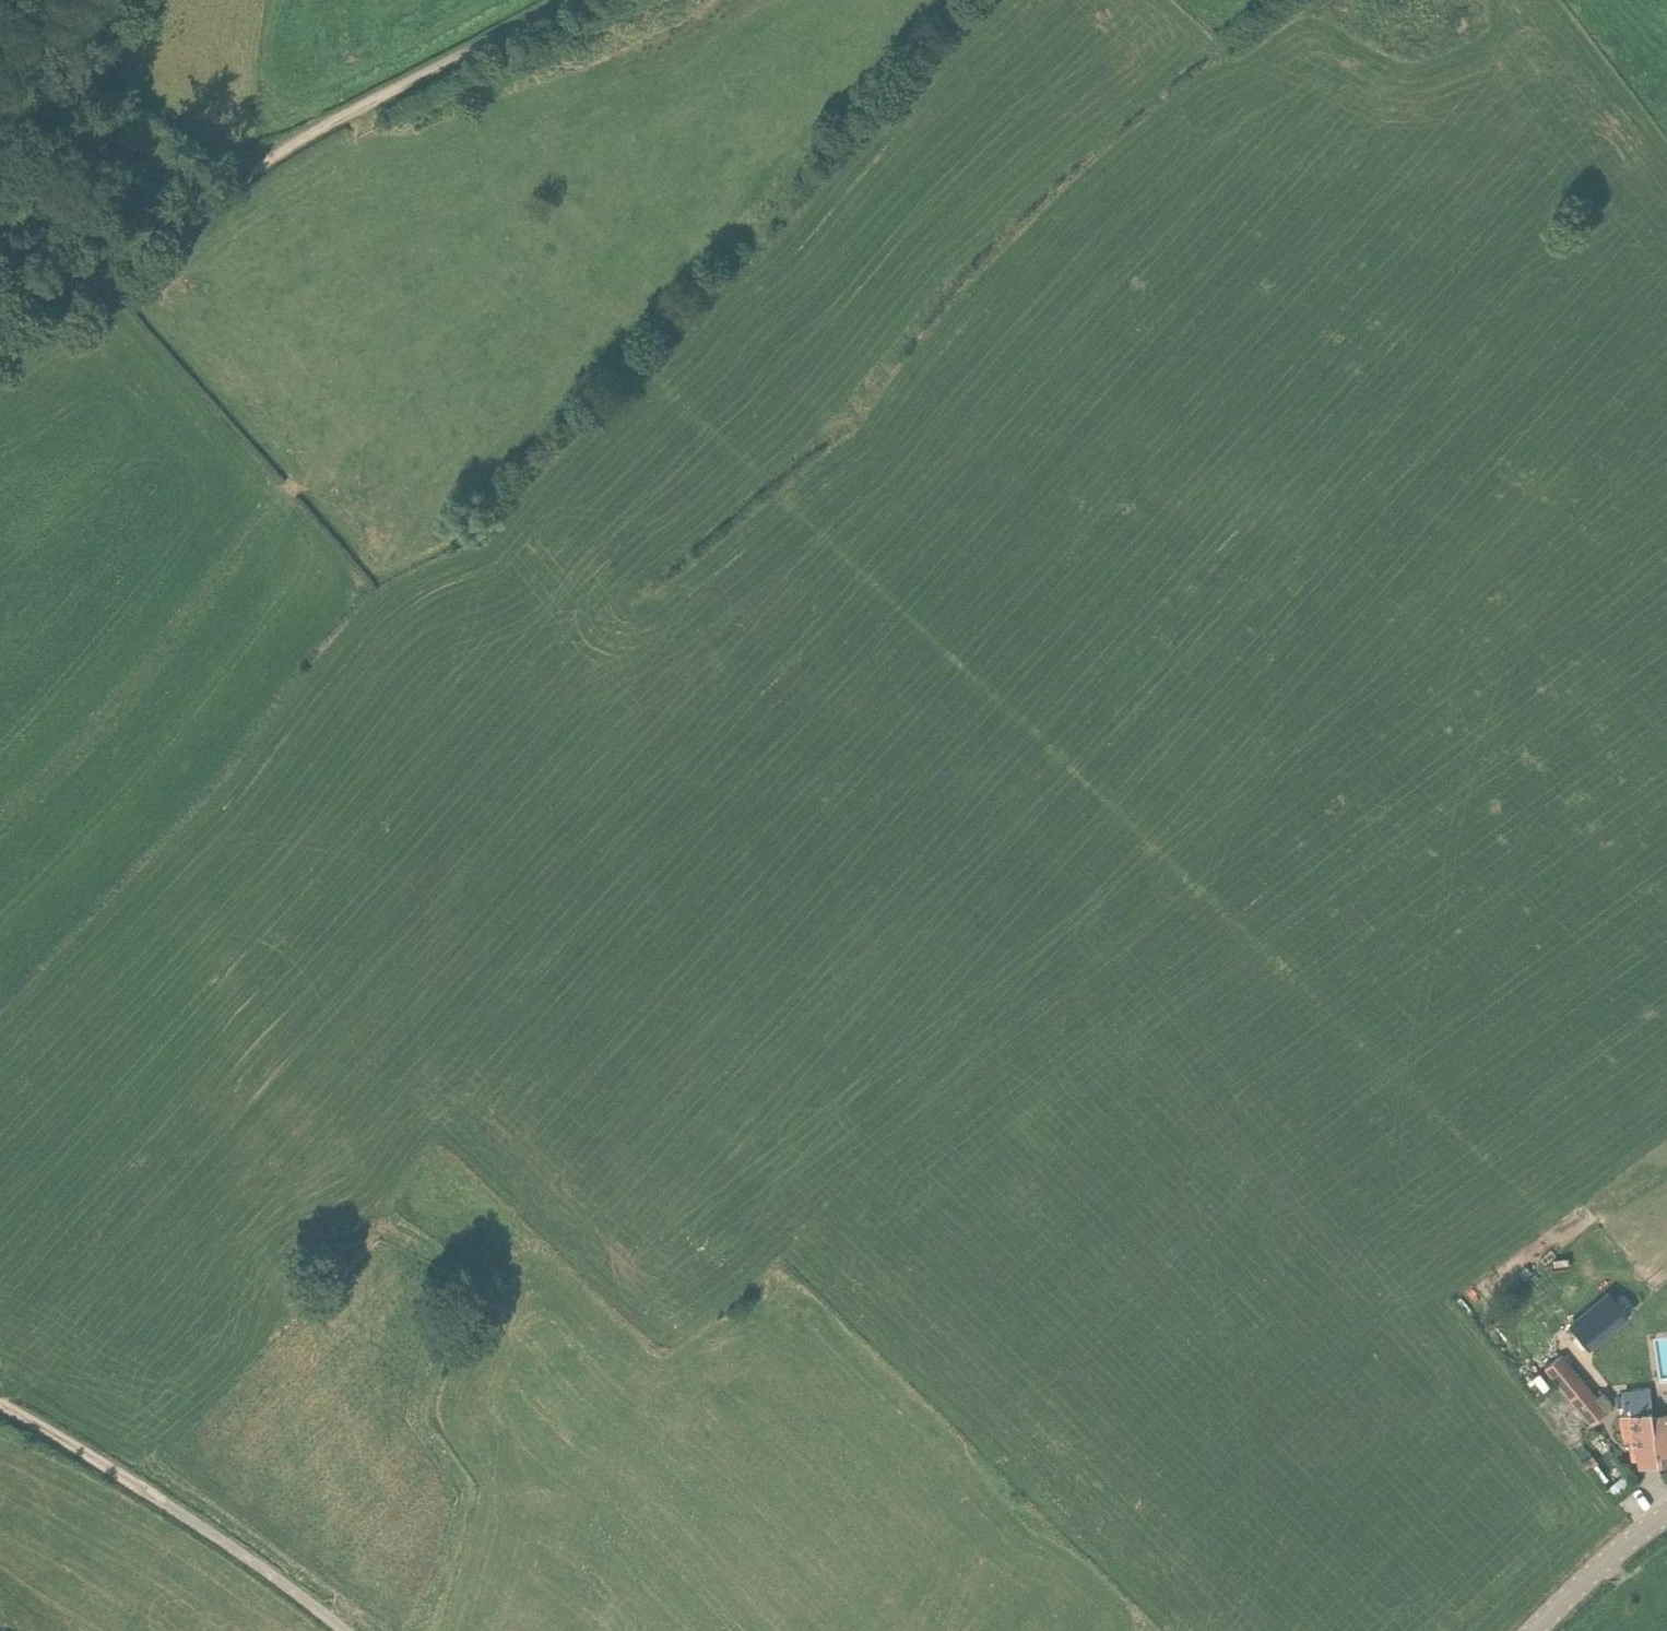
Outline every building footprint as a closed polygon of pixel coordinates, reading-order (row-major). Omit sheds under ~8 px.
[(1577,1323),(1594,1347),(1652,1305),(1635,1281),(1577,1323)] [(1563,1352),(1544,1367),(1552,1377),(1571,1362),(1563,1352)] [(1591,1423),(1608,1408),(1571,1362),(1552,1377),(1591,1423)] [(1652,1417),(1651,1411),(1622,1415),(1626,1443),(1631,1442),(1634,1459),(1641,1458),(1642,1466),(1643,1466),(1643,1464),(1666,1460),(1666,1415),(1652,1417)]
